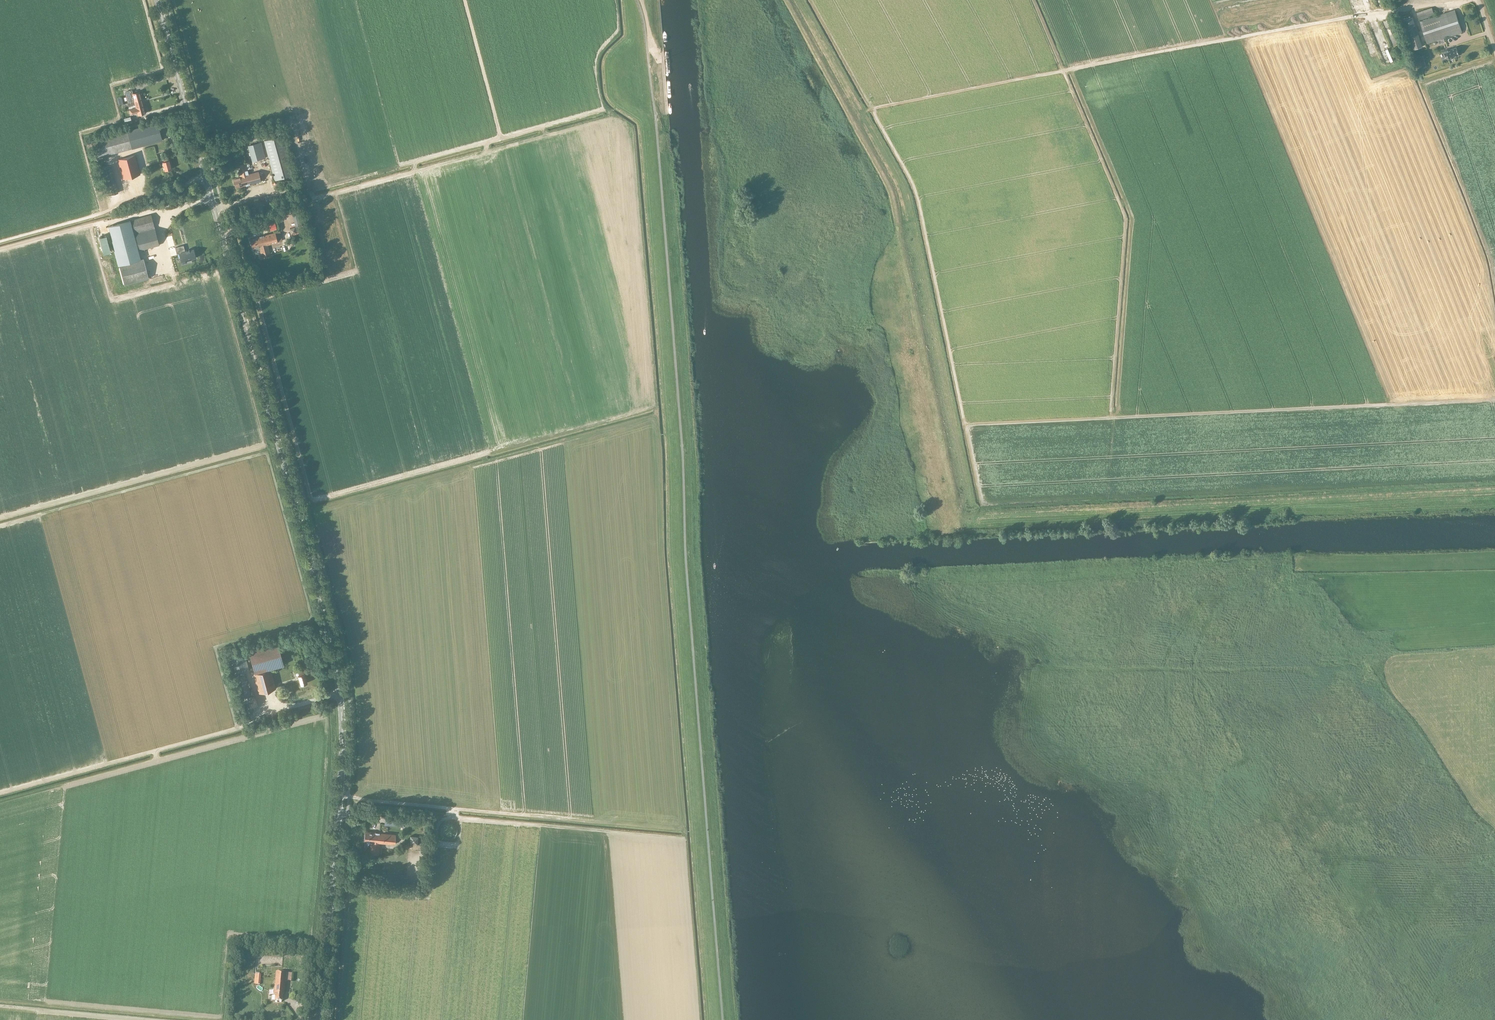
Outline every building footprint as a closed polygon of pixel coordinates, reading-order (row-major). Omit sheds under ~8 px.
[(1432,7),(1416,13),(1419,20),(1434,15),(1432,7)] [(1420,21),(1427,44),(1462,32),(1454,9),(1449,11),(1448,8),(1437,11),(1438,15),(1420,21)] [(1401,21),(1402,25),(1403,25),(1411,50),(1421,47),(1411,18),(1401,21)] [(1443,51),(1445,56),(1447,56),(1448,59),(1454,57),(1459,55),(1456,47),(1448,50),(1443,51)] [(140,92),(139,92),(132,94),(131,90),(125,92),(126,98),(133,96),(134,101),(141,99),(139,92),(140,92)] [(136,108),(143,106),(141,99),(134,101),(128,103),(129,106),(135,105),(136,108)] [(137,113),(138,115),(145,113),(143,106),(136,108),(129,110),(131,114),(137,113)] [(132,123),(130,117),(124,118),(124,119),(123,120),(124,122),(125,122),(124,123),(124,125),(132,123)] [(157,122),(128,130),(133,148),(161,140),(157,122)] [(91,140),(96,158),(133,148),(128,130),(91,140)] [(281,136),(264,141),(274,180),(292,175),(281,136)] [(263,152),(260,152),(258,143),(248,145),(252,161),(265,158),(263,152)] [(123,179),(140,174),(135,155),(118,160),(123,179)] [(165,171),(171,169),(169,160),(168,157),(163,158),(164,161),(162,162),(165,171)] [(236,188),(261,181),(258,172),(248,174),(245,163),(237,166),(240,177),(233,178),(236,188)] [(106,196),(118,193),(111,165),(99,169),(106,196)] [(357,173),(340,177),(341,183),(358,179),(357,173)] [(278,222),(285,218),(283,213),(276,217),(278,222)] [(140,250),(159,245),(151,215),(132,220),(140,250)] [(132,220),(109,226),(112,239),(119,265),(140,259),(138,251),(140,250),(132,220)] [(175,227),(177,233),(187,229),(186,224),(175,227)] [(259,250),(262,258),(270,256),(267,245),(277,242),(275,232),(250,239),(252,249),(253,249),(253,250),(255,251),(259,250)] [(194,249),(179,253),(181,262),(196,258),(194,249)] [(119,265),(124,284),(148,278),(143,259),(140,259),(119,265)] [(270,669),(269,670),(269,669),(283,664),(276,642),(247,650),(254,673),(263,670),(264,671),(253,674),(258,693),(275,688),(270,669)] [(232,675),(239,699),(251,695),(244,672),(248,670),(243,651),(227,656),(232,675)] [(300,685),(307,683),(304,674),(303,671),(299,673),(299,676),(298,676),(300,685)] [(447,823),(445,824),(443,825),(442,827),(441,829),(441,831),(441,834),(442,836),(444,837),(446,839),(448,839),(450,839),(453,839),(455,837),(456,835),(457,833),(457,831),(457,828),(456,826),(454,825),(452,823),(450,823),(447,823)] [(394,844),(395,834),(365,831),(364,841),(371,842),(370,853),(379,854),(380,843),(394,844)] [(417,845),(418,836),(410,836),(409,844),(417,845)] [(284,995),(286,973),(276,972),(274,996),(275,996),(275,1001),(277,1001),(282,1001),(282,994),(284,995)]
